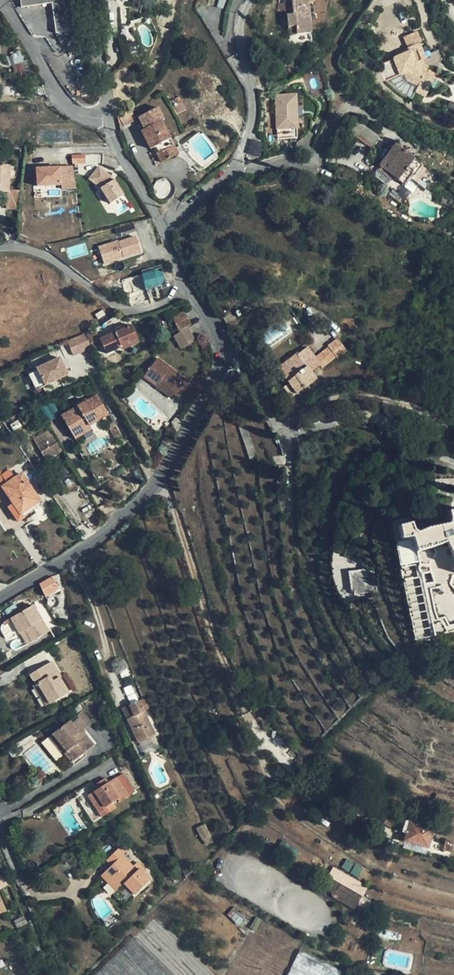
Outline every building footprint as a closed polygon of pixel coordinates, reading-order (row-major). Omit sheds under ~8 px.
[(23,7),(52,3),(56,34),(79,31),(75,0),(22,0),(23,7)] [(292,3),(293,10),(287,10),(287,15),(289,28),(296,27),(297,35),(312,33),(308,4),(313,3),(313,0),(292,0),(292,3)] [(293,10),(292,3),(279,4),(280,16),(287,15),(287,10),(293,10)] [(297,35),(296,27),(289,28),(289,35),(297,35)] [(77,41),(76,34),(58,36),(62,45),(72,44),(71,42),(77,41)] [(412,52),(394,59),(382,65),(388,79),(401,74),(401,75),(406,73),(408,80),(419,85),(416,93),(425,98),(434,77),(426,74),(419,71),(416,63),(423,61),(426,60),(420,44),(410,47),(412,52)] [(14,65),(21,62),(24,61),(21,54),(7,58),(10,66),(14,65)] [(424,65),(423,61),(416,63),(419,71),(426,74),(429,68),(424,65)] [(26,75),(21,62),(14,65),(18,77),(26,75)] [(370,69),(366,62),(361,65),(359,64),(357,65),(355,66),(353,68),(353,70),(353,72),(354,74),(357,76),(358,77),(360,77),(362,76),(364,74),(365,72),(370,69)] [(187,110),(180,97),(170,102),(177,115),(187,110)] [(298,131),(296,98),(275,99),(277,132),(298,131)] [(207,109),(202,100),(193,105),(199,114),(207,109)] [(164,120),(159,109),(139,118),(145,130),(142,131),(151,150),(155,148),(162,163),(173,157),(166,142),(171,139),(162,121),(164,120)] [(136,120),(132,110),(117,118),(120,129),(136,120)] [(379,137),(355,119),(346,129),(372,148),(379,137)] [(179,154),(171,139),(166,142),(173,157),(179,154)] [(414,160),(396,145),(380,166),(404,186),(412,175),(420,165),(414,160)] [(0,164),(0,192),(8,192),(10,192),(10,190),(11,165),(1,164),(0,164)] [(90,174),(98,190),(96,192),(104,206),(124,195),(107,165),(90,174)] [(76,184),(73,166),(37,168),(38,186),(76,184)] [(20,190),(10,190),(10,192),(8,192),(7,209),(19,210),(20,190)] [(139,234),(100,246),(105,264),(145,252),(139,234)] [(142,274),(145,285),(146,290),(154,288),(161,285),(162,284),(163,283),(164,280),(164,277),(162,274),(160,271),(156,271),(142,274)] [(223,283),(216,273),(213,276),(219,285),(223,283)] [(129,290),(145,285),(142,274),(133,278),(134,280),(126,282),(129,290)] [(219,285),(213,276),(206,280),(213,289),(219,285)] [(166,298),(162,284),(161,285),(154,288),(158,302),(166,298)] [(191,325),(185,312),(173,318),(179,331),(191,325)] [(138,339),(132,325),(100,339),(102,343),(107,354),(121,348),(121,346),(138,339)] [(189,328),(174,336),(182,351),(197,344),(189,328)] [(100,339),(97,330),(87,335),(93,347),(102,343),(100,339)] [(140,343),(138,339),(121,346),(121,348),(123,351),(140,343)] [(347,351),(338,340),(329,347),(330,348),(336,357),(337,358),(347,351)] [(336,357),(330,348),(316,359),(320,365),(322,368),(336,357)] [(311,352),(308,349),(298,357),(301,360),(311,352)] [(316,359),(311,352),(301,360),(298,357),(297,355),(279,369),(290,383),(297,393),(316,379),(311,372),(320,365),(316,359)] [(29,371),(38,389),(70,374),(61,356),(29,371)] [(191,382),(158,358),(144,377),(157,387),(162,380),(182,395),(191,382)] [(182,395),(162,380),(157,387),(156,388),(171,398),(174,394),(180,398),(182,395)] [(197,387),(191,382),(182,395),(188,399),(197,387)] [(297,393),(290,383),(284,387),(292,397),(297,393)] [(123,394),(135,402),(141,393),(129,385),(123,394)] [(109,414),(97,395),(62,417),(69,429),(75,425),(79,430),(88,424),(90,426),(109,414)] [(38,417),(34,411),(21,420),(25,425),(38,417)] [(4,424),(0,426),(0,438),(11,460),(19,455),(4,424)] [(75,439),(91,429),(90,426),(88,424),(79,430),(75,425),(69,429),(75,439)] [(119,431),(115,426),(109,430),(113,435),(119,431)] [(123,438),(119,431),(113,435),(117,441),(123,438)] [(62,451),(53,434),(36,443),(46,460),(62,451)] [(16,478),(10,469),(2,475),(8,484),(16,478)] [(0,471),(0,490),(3,488),(14,503),(21,514),(40,501),(22,474),(16,478),(8,484),(2,475),(0,471)] [(450,514),(416,522),(412,513),(399,517),(400,522),(393,523),(415,638),(453,630),(453,500),(448,501),(450,514)] [(21,514),(14,503),(8,507),(18,523),(24,518),(21,514)] [(358,572),(358,571),(349,572),(352,592),(354,591),(355,595),(361,594),(372,589),(372,584),(375,584),(375,579),(371,580),(371,574),(358,572)] [(59,589),(54,578),(42,586),(47,596),(59,589)] [(50,632),(35,606),(14,619),(23,633),(27,631),(33,642),(50,632)] [(33,642),(27,631),(23,633),(29,644),(33,642)] [(61,677),(53,662),(32,675),(38,685),(39,684),(51,704),(68,693),(60,678),(61,677)] [(51,704),(39,684),(38,685),(35,686),(47,706),(51,704)] [(154,735),(139,701),(129,706),(134,717),(127,719),(138,743),(154,735)] [(82,711),(70,721),(54,735),(68,752),(66,754),(72,763),(93,745),(82,731),(92,722),(82,711)] [(68,752),(54,735),(50,738),(64,755),(66,754),(68,752)] [(132,788),(123,775),(117,780),(126,793),(132,788)] [(117,780),(116,778),(108,783),(105,779),(94,786),(97,791),(89,797),(103,817),(115,809),(112,804),(118,800),(120,802),(129,796),(126,793),(117,780)] [(433,828),(406,821),(403,832),(406,833),(404,841),(428,848),(433,828)] [(203,825),(195,829),(202,842),(210,838),(203,825)] [(126,853),(120,847),(106,861),(111,866),(106,872),(121,887),(124,884),(129,889),(134,895),(149,881),(144,874),(139,869),(137,871),(132,867),(122,856),(126,853)] [(200,858),(197,853),(193,855),(190,858),(193,863),(200,858)] [(146,872),(137,862),(132,867),(137,871),(139,869),(144,874),(146,872)] [(121,887),(106,872),(101,876),(116,891),(121,887)] [(337,892),(342,883),(334,879),(326,895),(354,910),(358,903),(337,892)] [(189,881),(96,974),(219,974),(244,933),(189,881)] [(342,883),(337,892),(358,903),(363,894),(342,883)] [(371,901),(362,897),(357,905),(366,909),(371,901)] [(251,933),(227,974),(284,974),(294,955),(251,933)] [(42,952),(35,935),(30,937),(37,954),(42,952)] [(300,949),(287,974),(340,974),(342,971),(300,949)]
